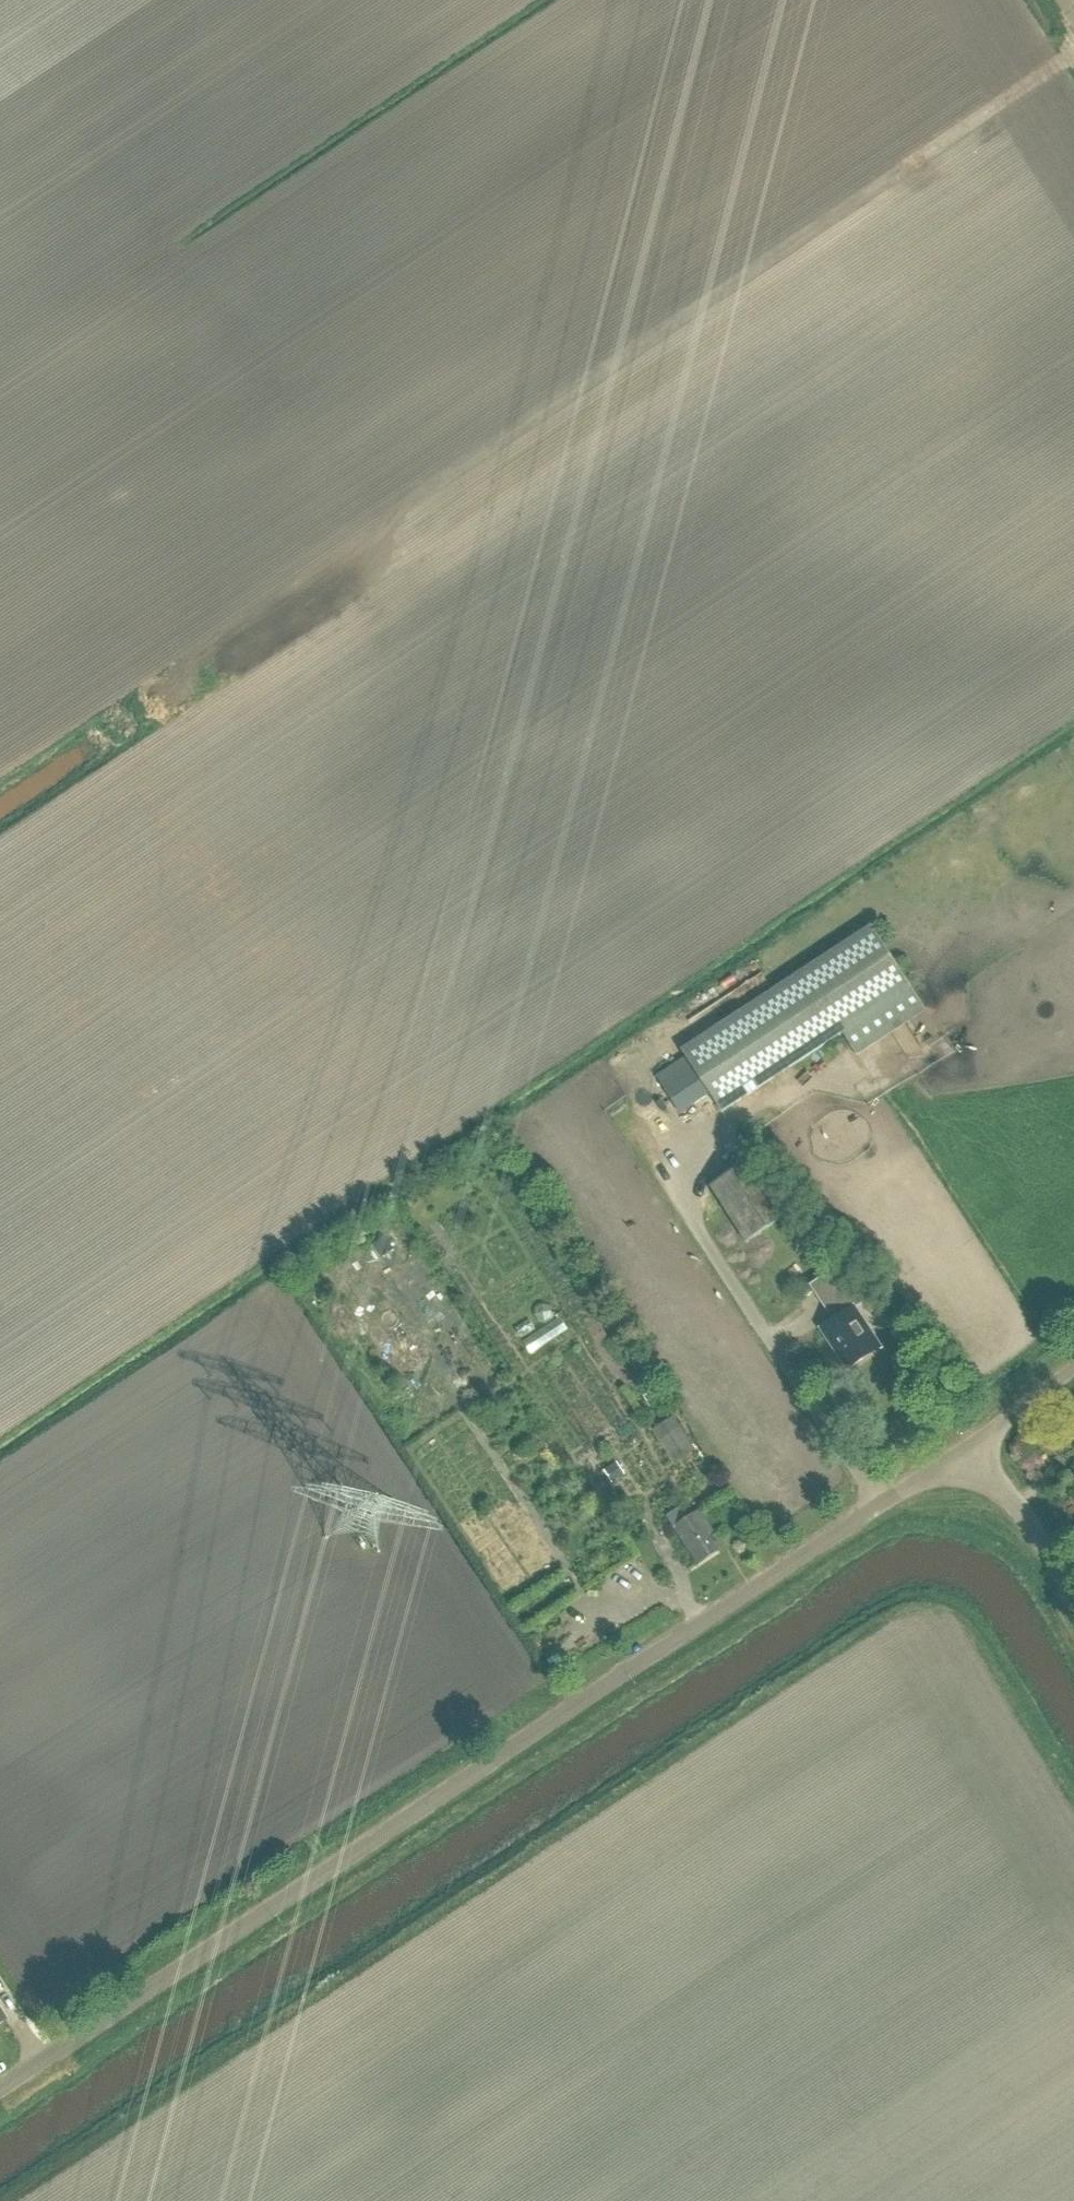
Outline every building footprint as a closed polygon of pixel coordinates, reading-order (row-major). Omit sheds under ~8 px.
[(929,1013),(872,925),(681,1050),(687,1058),(657,1077),(681,1113),(710,1094),(722,1112),(843,1033),(860,1059),(929,1013)] [(747,1241),(789,1214),(753,1157),(711,1185),(747,1241)] [(373,1243),(383,1257),(394,1250),(384,1235),(373,1243)] [(849,1368),(881,1347),(855,1308),(862,1303),(849,1283),(821,1301),(834,1321),(823,1328),(849,1368)] [(675,1462),(696,1449),(675,1415),(653,1429),(675,1462)] [(617,1461),(604,1470),(613,1484),(626,1475),(617,1461)] [(688,1518),(682,1507),(667,1516),(674,1527),(675,1526),(699,1564),(719,1551),(709,1535),(714,1532),(699,1510),(688,1518)]
